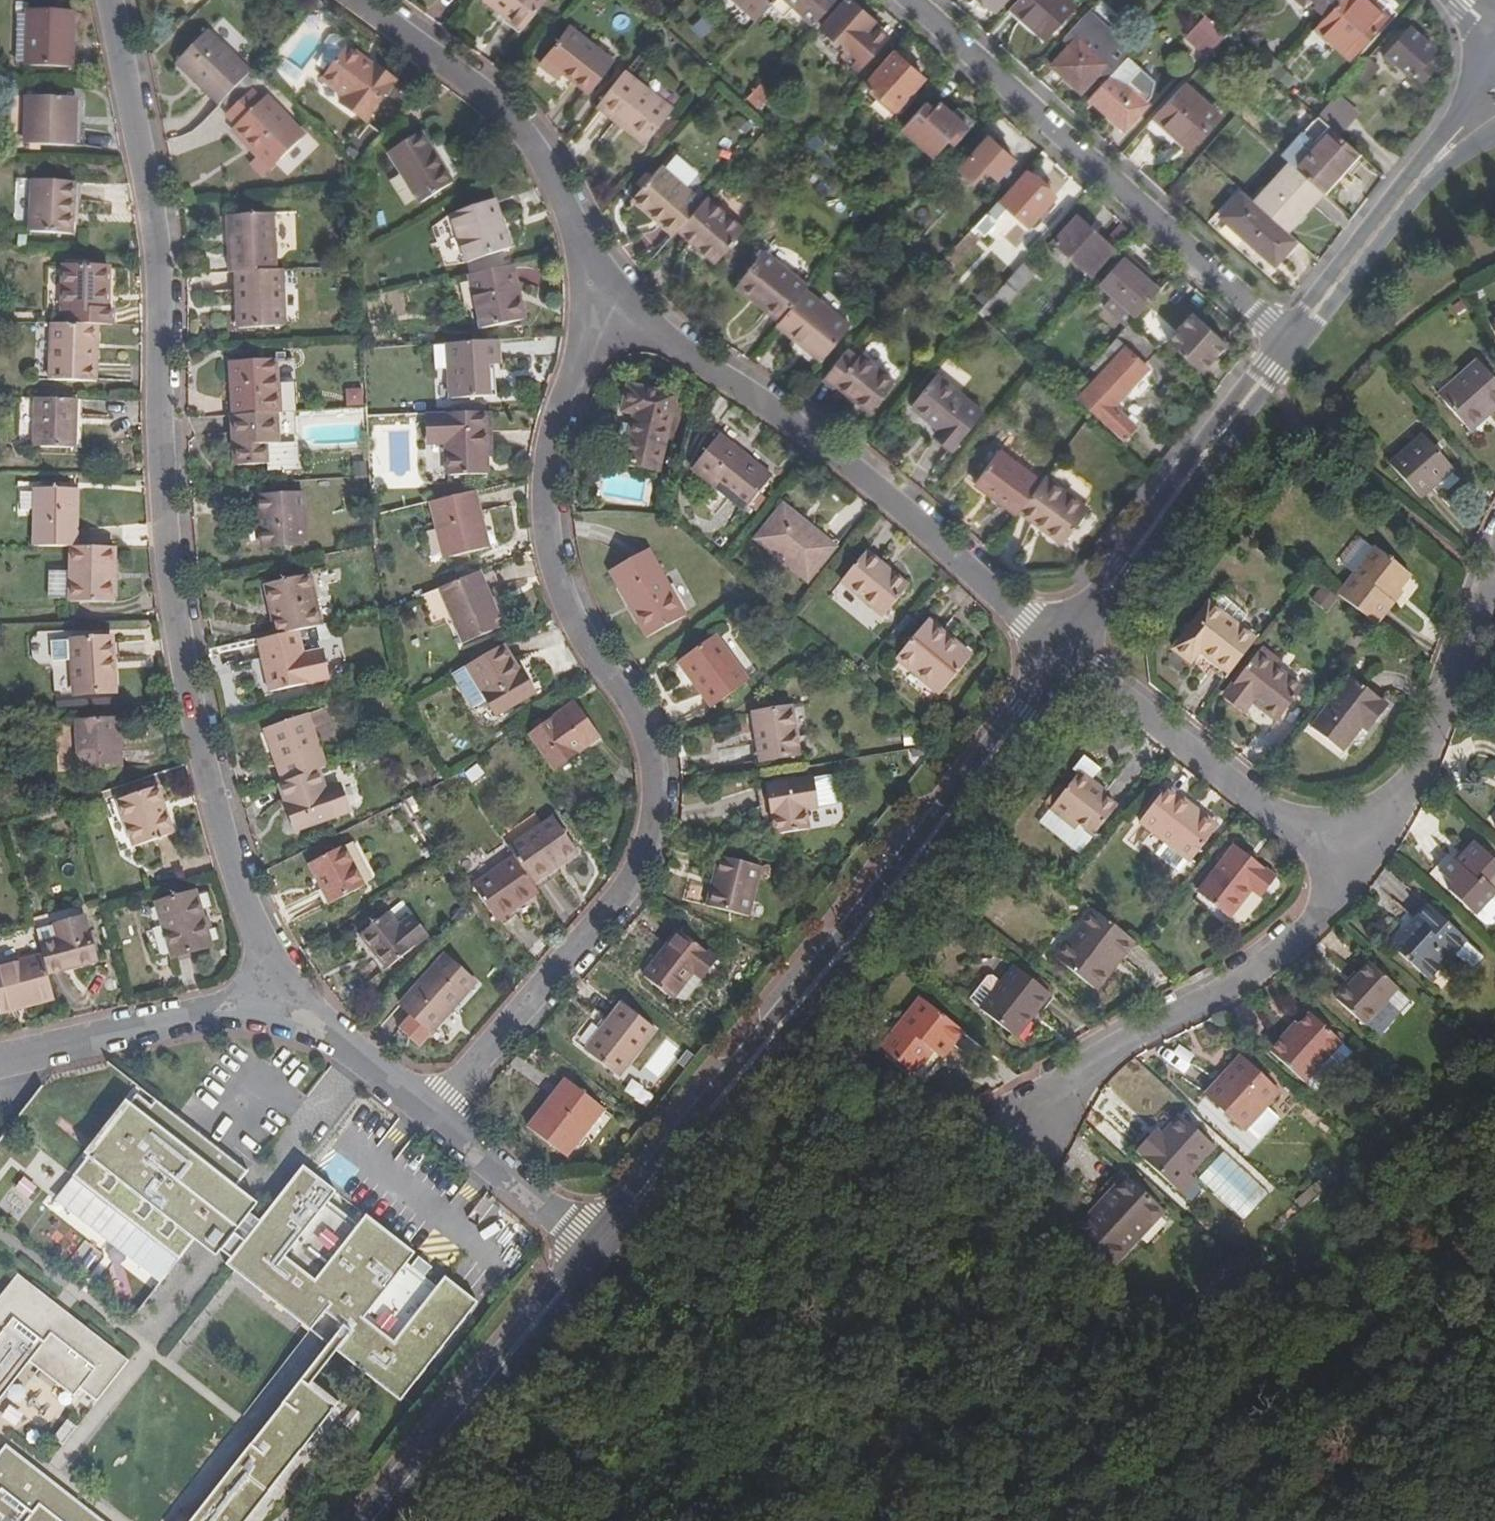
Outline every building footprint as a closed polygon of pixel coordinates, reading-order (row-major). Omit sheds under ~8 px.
[(547,0),(486,0),(526,29),(547,0)] [(755,21),(769,6),(774,0),(731,0),(755,21)] [(769,6),(783,19),(793,9),(813,26),(836,0),(774,0),(769,6)] [(840,48),(836,52),(857,71),(885,40),(870,26),(873,23),(848,0),(820,29),(840,48)] [(1004,0),(982,0),(994,11),(1004,0)] [(1007,9),(1043,40),(1073,7),(1066,0),(1015,0),(1007,9)] [(1329,13),(1341,0),(1314,0),(1329,13)] [(1316,27),(1352,59),(1388,19),(1366,0),(1341,0),(1329,13),(1316,27)] [(27,12),(26,68),(71,69),(72,13),(27,12)] [(1434,70),(1425,62),(1435,50),(1410,27),(1385,55),(1411,78),(1414,75),(1423,82),(1434,70)] [(563,72),(589,92),(611,63),(567,30),(540,66),(557,79),(563,72)] [(176,63),(219,108),(252,74),(207,31),(176,63)] [(346,105),(370,123),(399,83),(379,67),(376,70),(348,50),(351,46),(338,36),(336,38),(331,38),(328,43),(329,51),(322,59),(334,69),(326,79),(351,99),(346,105)] [(1080,93),(1106,65),(1078,39),(1051,69),(1080,93)] [(894,112),(923,80),(895,54),(866,86),(894,112)] [(1170,99),(1183,84),(1191,75),(1179,63),(1157,87),(1170,99)] [(1271,77),(1280,84),(1289,74),(1281,66),(1271,77)] [(624,72),(596,110),(620,129),(625,124),(648,143),(673,112),(624,72)] [(1148,106),(1113,75),(1089,101),(1124,132),(1148,106)] [(1170,99),(1153,117),(1188,149),(1219,116),(1183,84),(1170,99)] [(745,100),(755,110),(769,96),(758,86),(745,100)] [(257,160),(251,166),(262,179),(306,139),(270,99),(264,104),(254,94),(228,119),(237,128),(232,133),(257,160)] [(77,100),(28,100),(27,148),(76,150),(77,100)] [(932,109),(925,103),(919,109),(902,129),(932,157),(947,140),(953,145),(967,130),(941,106),(937,103),(932,109)] [(1331,130),(1317,118),(1303,133),(1317,145),(1331,130)] [(1303,133),(1283,156),(1290,162),(1297,168),(1322,190),(1356,152),(1331,130),(1317,145),(1303,133)] [(950,164),(957,170),(987,139),(979,132),(950,164)] [(389,156),(425,206),(456,184),(421,133),(389,156)] [(987,139),(957,170),(972,184),(985,171),(995,181),(1012,162),(987,139)] [(1290,162),(1254,202),(1286,230),(1322,190),(1297,168),(1290,162)] [(677,231),(702,202),(660,165),(632,197),(674,235),(677,231)] [(997,201),(984,214),(992,221),(1005,209),(1026,228),(1053,199),(1026,174),(999,203),(997,201)] [(74,184),(30,182),(27,234),(72,237),(74,184)] [(1296,239),(1286,230),(1254,202),(1240,190),(1218,214),(1273,264),(1296,239)] [(702,202),(677,231),(715,263),(744,228),(707,197),(702,202)] [(469,267),(512,252),(496,204),(451,219),(469,267)] [(225,216),(228,274),(234,274),(275,272),(272,214),(225,216)] [(1052,244),(1089,277),(1111,253),(1105,248),(1105,245),(1075,218),(1052,244)] [(736,287),(779,322),(803,291),(806,288),(763,253),(736,287)] [(1099,286),(1134,318),(1157,292),(1121,260),(1099,286)] [(1033,271),(1023,261),(1002,283),(1008,288),(1014,293),(1033,271)] [(64,312),(64,326),(95,327),(108,327),(108,313),(104,313),(105,270),(59,268),(58,312),(64,312)] [(514,270),(471,279),(482,333),(525,323),(514,270)] [(275,272),(234,274),(237,331),(282,329),(279,271),(275,272)] [(1008,288),(1002,283),(975,313),(981,318),(1008,288)] [(779,322),(776,327),(821,362),(849,327),(803,291),(779,322)] [(1192,317),(1170,342),(1202,371),(1224,345),(1192,317)] [(93,385),(95,327),(64,326),(48,325),(46,384),(93,385)] [(498,344),(448,348),(450,371),(452,402),(496,399),(493,366),(499,366),(498,344)] [(856,358),(846,349),(822,379),(832,387),(835,385),(867,411),(892,380),(860,354),(856,358)] [(1065,395),(1074,403),(1078,399),(1124,441),(1137,428),(1114,407),(1147,371),(1123,350),(1089,386),(1081,378),(1065,395)] [(1465,431),(1488,410),(1492,414),(1494,412),(1494,387),(1475,364),(1436,399),(1465,431)] [(233,416),(277,415),(279,415),(277,366),(232,368),(233,416)] [(954,449),(984,411),(936,375),(912,407),(940,429),(936,435),(954,449)] [(623,465),(659,472),(677,397),(629,387),(623,412),(634,414),(623,465)] [(75,401),(36,400),(35,450),(74,450),(75,401)] [(1488,410),(1465,431),(1469,436),(1492,414),(1488,410)] [(490,477),(489,458),(488,414),(432,416),(434,446),(449,446),(450,477),(490,477)] [(278,446),(277,415),(233,416),(231,417),(232,448),(235,448),(235,468),(266,466),(265,447),(278,446)] [(772,478),(717,437),(693,469),(748,510),(772,478)] [(1420,500),(1453,471),(1422,437),(1388,466),(1420,500)] [(973,486),(1016,517),(1020,511),(1040,483),(997,452),(973,486)] [(1091,506),(1046,475),(1040,483),(1020,511),(1065,542),(1091,506)] [(33,490),(32,550),(71,550),(76,550),(76,491),(33,490)] [(473,495),(429,507),(444,563),(488,551),(473,495)] [(263,550),(305,548),(303,496),(260,498),(263,550)] [(808,528),(806,531),(781,510),(756,543),(807,584),(834,550),(808,528)] [(1354,577),(1339,596),(1376,625),(1393,603),(1390,601),(1410,574),(1376,548),(1374,550),(1364,542),(1359,543),(1341,563),(1341,566),(1354,577)] [(76,550),(71,550),(71,575),(71,602),(71,606),(113,606),(114,550),(76,550)] [(612,572),(645,639),(687,616),(652,551),(612,572)] [(839,585),(881,620),(906,589),(864,553),(839,585)] [(71,602),(71,575),(50,575),(50,602),(71,602)] [(269,586),(280,637),(303,632),(325,627),(315,577),(269,586)] [(478,577),(436,594),(458,649),(499,632),(478,577)] [(1198,652),(1228,674),(1255,640),(1208,603),(1171,650),(1189,664),(1198,652)] [(938,699),(969,661),(926,626),(895,663),(938,699)] [(280,637),(261,642),(273,694),(314,683),(303,632),(280,637)] [(714,705),(750,679),(717,635),(681,661),(714,705)] [(70,640),(71,660),(72,695),(113,692),(110,637),(70,638),(70,640)] [(51,660),(71,660),(70,640),(50,640),(51,660)] [(498,648),(462,670),(491,718),(530,695),(517,675),(515,676),(498,648)] [(1243,710),(1249,702),(1276,722),(1299,689),(1271,669),(1276,662),(1256,649),(1223,694),(1243,710)] [(1363,727),(1369,732),(1389,706),(1351,677),(1311,730),(1343,754),(1363,727)] [(530,737),(556,772),(599,737),(571,703),(530,737)] [(762,760),(803,753),(794,704),(754,712),(762,760)] [(265,728),(285,783),(320,771),(328,768),(308,713),(265,728)] [(120,717),(75,718),(77,770),(122,767),(120,717)] [(285,783),(281,785),(298,833),(337,819),(320,771),(285,783)] [(1049,812),(1062,822),(1092,785),(1078,774),(1049,812)] [(809,827),(806,809),(818,806),(813,777),(769,786),(775,816),(778,815),(781,833),(809,827)] [(117,799),(133,847),(173,834),(157,785),(117,799)] [(1092,785),(1062,822),(1076,832),(1079,828),(1094,839),(1116,810),(1102,800),(1105,796),(1092,785)] [(1166,788),(1139,824),(1190,863),(1214,830),(1189,812),(1192,808),(1166,788)] [(544,825),(508,849),(512,855),(532,885),(555,870),(553,867),(575,851),(552,819),(544,825)] [(1494,879),(1494,858),(1475,841),(1458,860),(1455,858),(1443,872),(1457,885),(1453,891),(1479,912),(1494,894),(1494,886),(1492,883),(1494,879)] [(1261,899),(1275,879),(1233,848),(1196,896),(1229,921),(1252,892),(1261,899)] [(345,852),(311,871),(334,912),(369,893),(345,852)] [(493,920),(536,890),(532,885),(512,855),(469,885),(493,920)] [(751,915),(762,863),(721,855),(710,905),(751,915)] [(195,893),(158,904),(174,960),(213,948),(195,893)] [(1395,949),(1434,981),(1446,968),(1452,973),(1463,959),(1476,969),(1489,954),(1431,906),(1395,949)] [(387,967),(416,943),(388,910),(359,933),(387,967)] [(1133,945),(1093,914),(1054,964),(1092,994),(1107,975),(1109,976),(1133,945)] [(41,958),(46,976),(95,963),(82,918),(54,927),(58,942),(38,946),(41,958)] [(645,976),(674,999),(696,970),(706,977),(720,959),(681,929),(645,976)] [(403,1004),(434,1034),(479,987),(448,956),(403,1004)] [(53,1002),(46,976),(41,958),(0,968),(0,1015),(53,1002)] [(1368,1025),(1401,985),(1373,960),(1339,1001),(1368,1025)] [(1013,967),(980,1010),(1015,1038),(1050,995),(1013,967)] [(696,970),(674,999),(689,999),(706,977),(696,970)] [(940,1064),(963,1033),(917,998),(878,1050),(914,1077),(930,1057),(940,1064)] [(620,1003),(583,1051),(619,1079),(655,1030),(620,1003)] [(1275,1054),(1310,1084),(1347,1042),(1314,1016),(1304,1027),(1300,1024),(1275,1054)] [(1347,1042),(1310,1084),(1322,1094),(1358,1052),(1347,1042)] [(1209,1098),(1248,1132),(1281,1094),(1243,1060),(1209,1098)] [(565,1160),(602,1113),(564,1083),(527,1129),(565,1160)] [(72,1178),(178,1261),(199,1236),(230,1260),(225,1266),(311,1332),(329,1308),(347,1321),(356,1328),(336,1353),(401,1402),(468,1313),(464,1309),(472,1299),(445,1277),(437,1287),(424,1277),(432,1268),(418,1257),(411,1267),(407,1264),(415,1254),(366,1216),(358,1226),(320,1212),(328,1202),(294,1177),(259,1222),(244,1211),(236,1205),(228,1199),(248,1172),(155,1103),(151,1108),(136,1096),(129,1105),(87,1158),(72,1178)] [(87,1158),(129,1105),(125,1102),(84,1155),(87,1158)] [(1139,1158),(1180,1192),(1193,1177),(1217,1148),(1182,1119),(1158,1148),(1151,1143),(1139,1158)] [(1079,1230),(1116,1265),(1166,1211),(1128,1177),(1079,1230)] [(1200,1184),(1193,1177),(1180,1192),(1188,1199),(1200,1184)] [(178,1261),(72,1178),(64,1188),(54,1202),(160,1284),(178,1261)] [(245,1194),(236,1205),(244,1211),(253,1200),(245,1194)] [(29,1365),(74,1399),(80,1392),(97,1405),(129,1363),(110,1352),(65,1317),(54,1331),(41,1320),(52,1306),(17,1279),(0,1300),(0,1389),(23,1360),(29,1365)] [(328,1346),(336,1353),(356,1328),(347,1321),(328,1346)] [(309,1387),(336,1353),(328,1346),(301,1381),(309,1387)] [(29,1365),(23,1360),(0,1389),(0,1403),(29,1365)] [(337,1408),(300,1380),(193,1520),(194,1520),(249,1520),(337,1408)] [(68,1423),(54,1441),(63,1448),(77,1430),(68,1423)] [(54,1488),(42,1503),(30,1493),(41,1478),(6,1447),(0,1454),(0,1520),(98,1520),(54,1488)] [(354,1462),(341,1480),(350,1487),(364,1470),(354,1462)]
